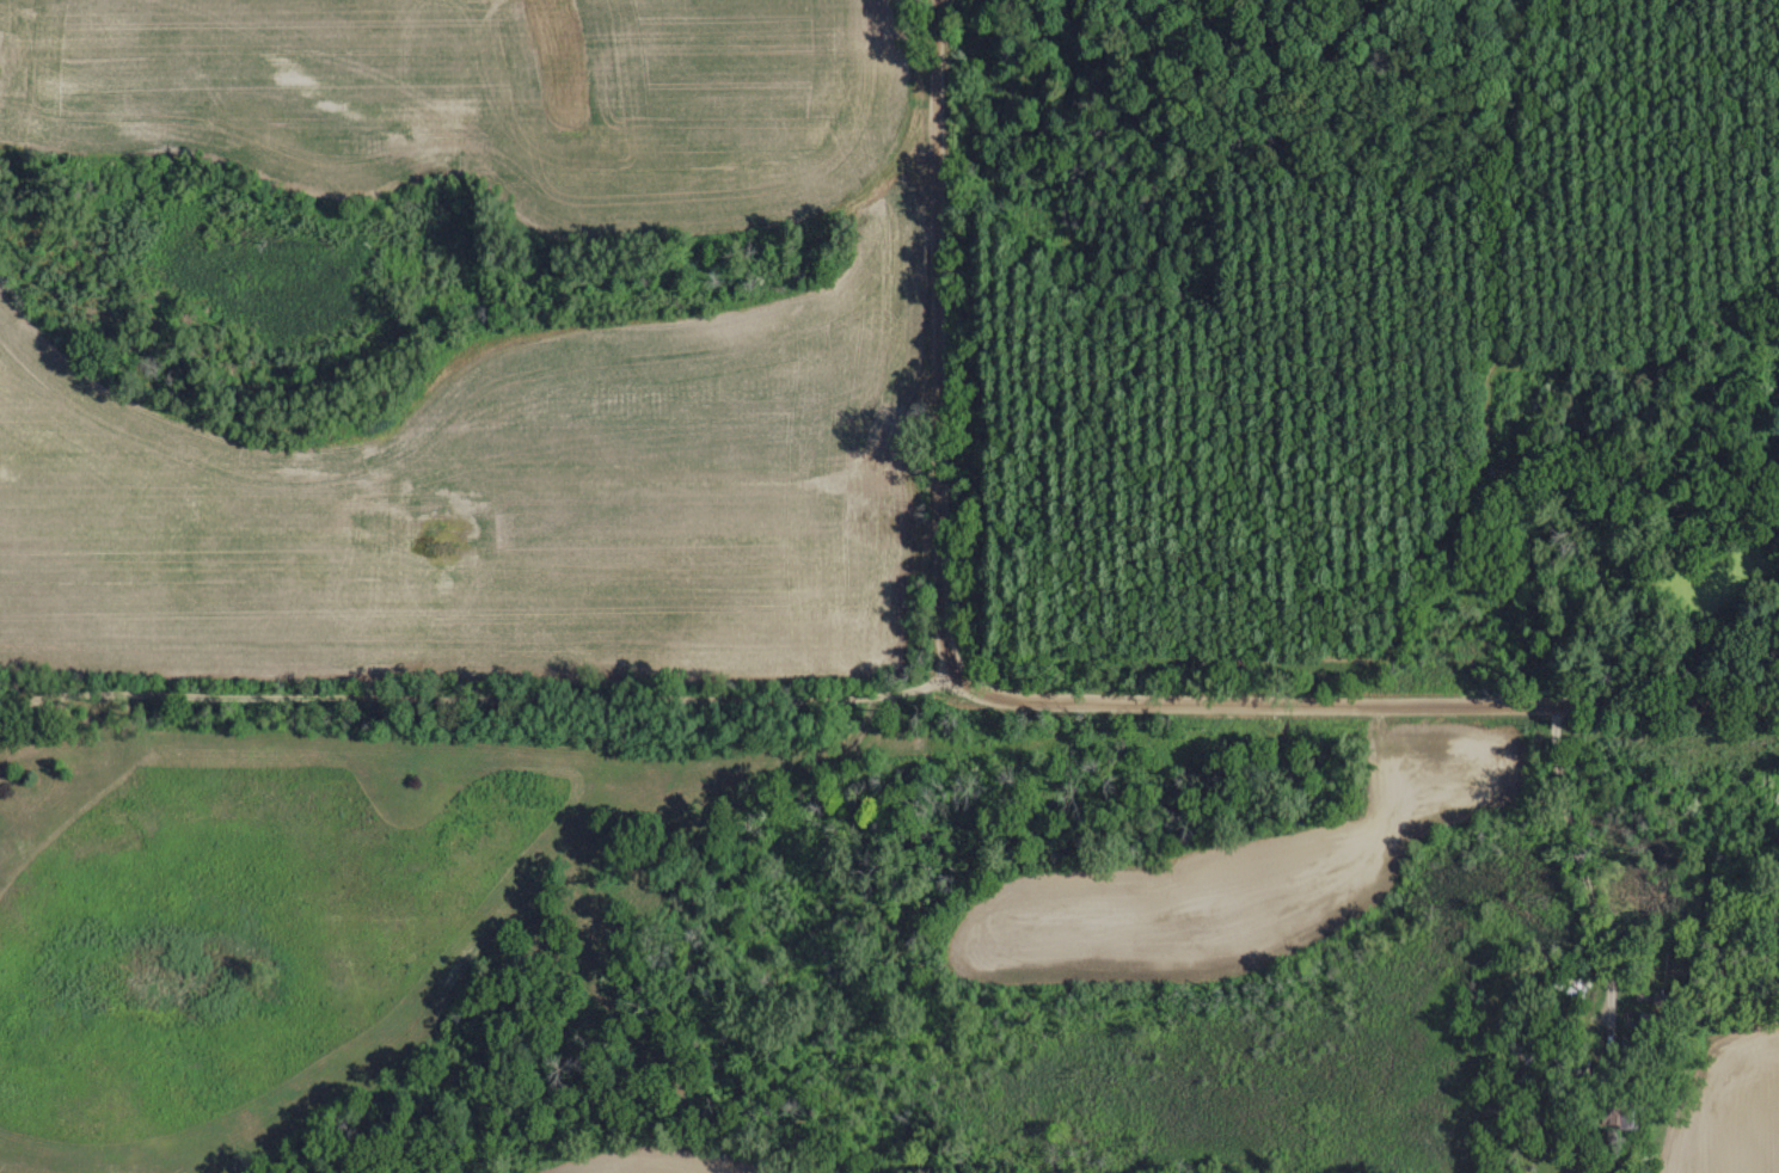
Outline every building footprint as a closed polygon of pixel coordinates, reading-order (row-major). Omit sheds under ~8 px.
[(1632,1100),(1597,1100),(1597,1127),(1632,1127),(1632,1100)]
